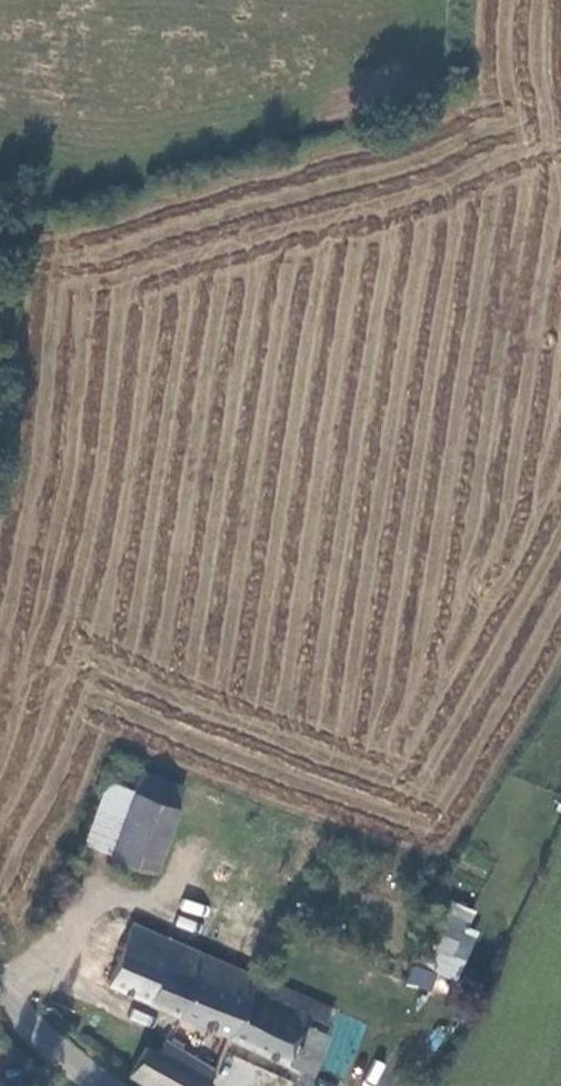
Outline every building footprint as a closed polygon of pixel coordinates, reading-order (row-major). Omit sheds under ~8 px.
[(103,780),(81,845),(149,866),(177,783),(135,770),(129,789),(103,780)] [(470,928),(475,910),(448,902),(427,972),(460,982),(476,930),(470,928)] [(225,1036),(250,977),(128,925),(102,984),(225,1036)] [(428,991),(435,973),(412,965),(405,983),(428,991)] [(223,1040),(309,1075),(324,1037),(302,1028),(306,1018),(322,1024),(328,1011),(250,977),(225,1036),(223,1040)] [(142,1085),(207,1085),(208,1085),(204,1083),(211,1067),(160,1041),(153,1055),(139,1047),(125,1077),(142,1085)]
